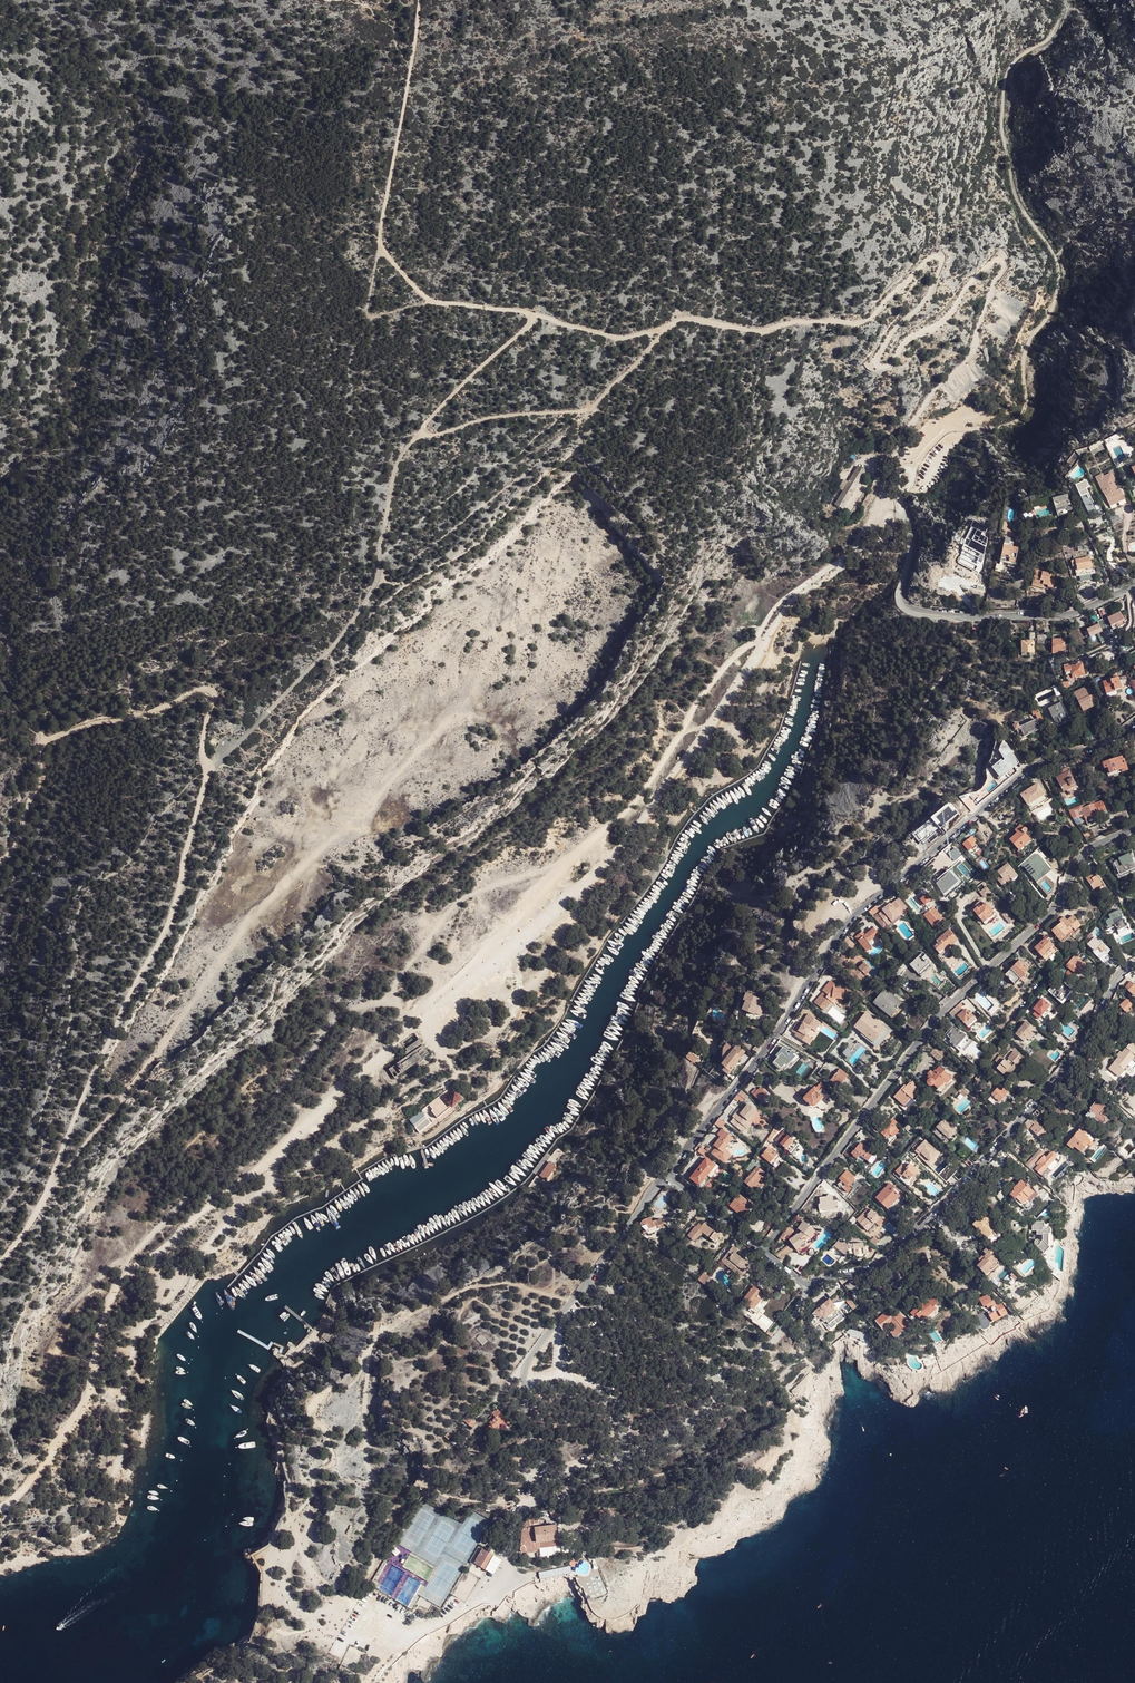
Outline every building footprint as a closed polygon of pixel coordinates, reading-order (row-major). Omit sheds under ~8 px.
[(1129,440),(1127,443),(1125,445),(1130,448),(1132,453),(1134,452),(1134,445),(1129,440)] [(865,470),(858,465),(846,485),(843,490),(835,504),(842,509),(865,470)] [(1102,475),(1096,477),(1112,510),(1128,503),(1124,496),(1123,497),(1111,473),(1103,477),(1102,475)] [(1068,496),(1073,493),(1069,484),(1063,486),(1067,495),(1068,496)] [(1086,489),(1085,487),(1082,488),(1083,491),(1079,492),(1089,514),(1094,512),(1096,518),(1104,514),(1099,504),(1098,505),(1089,488),(1086,489)] [(1067,495),(1053,499),(1053,500),(1057,513),(1068,509),(1068,511),(1072,510),(1068,496),(1067,495)] [(1021,500),(1021,505),(1030,502),(1036,501),(1035,496),(1021,500)] [(1032,508),(1048,504),(1046,498),(1036,501),(1030,502),(1032,508)] [(1123,523),(1121,516),(1116,517),(1115,514),(1110,516),(1112,525),(1123,523)] [(988,527),(974,520),(955,563),(980,574),(983,569),(988,538),(986,536),(986,532),(988,527)] [(1004,545),(1003,548),(999,565),(996,564),(995,571),(1003,573),(1004,566),(1014,568),(1018,548),(1012,547),(1013,544),(1010,544),(1009,546),(1004,545)] [(1092,568),(1094,568),(1093,563),(1091,563),(1090,557),(1071,560),(1072,567),(1074,566),(1076,576),(1093,573),(1092,568)] [(1048,586),(1053,587),(1055,580),(1050,579),(1051,573),(1035,570),(1032,584),(1040,586),(1043,586),(1043,585),(1048,586)] [(1103,620),(1108,631),(1111,630),(1112,630),(1125,623),(1124,621),(1123,617),(1120,612),(1103,620)] [(1108,631),(1103,620),(1098,623),(1099,624),(1087,630),(1091,637),(1097,634),(1102,643),(1106,641),(1102,634),(1106,632),(1108,631)] [(1047,636),(1038,636),(1038,643),(1048,643),(1047,647),(1051,648),(1051,639),(1047,639),(1047,636)] [(1064,639),(1053,639),(1052,655),(1055,655),(1055,653),(1057,653),(1057,651),(1064,651),(1064,639)] [(1034,641),(1021,641),(1022,656),(1027,655),(1027,653),(1034,652),(1034,641)] [(1076,663),(1063,665),(1066,679),(1085,675),(1082,664),(1077,665),(1076,663)] [(1090,674),(1092,676),(1101,671),(1099,666),(1090,674)] [(1106,693),(1115,691),(1115,690),(1122,688),(1118,677),(1103,682),(1106,693)] [(1082,708),(1093,703),(1097,701),(1093,694),(1089,696),(1085,688),(1074,693),(1082,708)] [(1060,713),(1066,710),(1059,694),(1051,698),(1053,702),(1046,705),(1052,716),(1060,713)] [(1041,708),(1034,711),(1037,717),(1039,716),(1043,724),(1048,722),(1041,708)] [(1042,729),(1037,720),(1033,722),(1033,723),(1026,726),(1025,725),(1021,727),(1019,724),(1014,726),(1017,731),(1018,730),(1021,729),(1025,737),(1030,735),(1029,734),(1030,733),(1031,735),(1031,736),(1036,734),(1036,732),(1035,731),(1037,730),(1037,731),(1042,729)] [(218,744),(218,743),(218,741),(217,740),(216,739),(215,738),(214,738),(213,738),(211,739),(210,740),(210,741),(209,742),(210,744),(211,745),(212,746),(213,746),(214,746),(216,746),(217,745),(218,744)] [(1002,760),(991,768),(998,780),(1018,764),(1002,740),(998,751),(1002,760)] [(1109,773),(1127,768),(1124,760),(1123,760),(1122,757),(1102,764),(1104,769),(1107,768),(1109,773)] [(1064,776),(1057,779),(1063,791),(1076,783),(1069,770),(1068,771),(1067,768),(1063,770),(1065,773),(1063,773),(1064,776)] [(1128,770),(1127,768),(1109,773),(1110,776),(1128,770)] [(909,771),(906,769),(902,776),(904,777),(899,786),(909,791),(913,782),(912,781),(915,776),(909,773),(909,771)] [(1038,771),(1032,775),(1038,784),(1044,780),(1038,771)] [(1077,785),(1076,783),(1063,791),(1064,792),(1077,785)] [(1045,795),(1038,784),(1021,794),(1028,805),(1045,795)] [(931,818),(913,834),(920,842),(922,840),(924,842),(935,833),(938,836),(947,829),(944,826),(960,813),(950,801),(931,817),(931,818)] [(1068,811),(1074,820),(1083,816),(1084,817),(1089,816),(1089,817),(1096,815),(1096,813),(1097,813),(1099,812),(1100,813),(1106,810),(1103,801),(1094,805),(1093,804),(1082,808),(1080,806),(1068,811)] [(1098,817),(1097,813),(1096,813),(1096,815),(1089,817),(1089,816),(1084,817),(1087,825),(1099,820),(1098,817)] [(1016,830),(1018,833),(1010,839),(1019,850),(1017,851),(1018,852),(1019,853),(1020,853),(1021,853),(1027,848),(1026,847),(1032,841),(1029,838),(1025,833),(1026,833),(1027,832),(1027,831),(1027,830),(1027,829),(1026,828),(1025,828),(1024,829),(1021,825),(1016,830)] [(1082,834),(1086,840),(1096,836),(1093,829),(1082,834)] [(972,844),(974,844),(976,842),(972,837),(964,844),(969,850),(974,847),(972,844)] [(1132,854),(1114,862),(1120,874),(1134,867),(1134,864),(1133,859),(1134,858),(1132,854)] [(1009,876),(1012,880),(1018,875),(1009,864),(995,875),(1001,882),(1009,876)] [(1097,885),(1101,883),(1094,872),(1086,877),(1093,888),(1091,889),(1092,891),(1098,887),(1097,885)] [(1004,886),(1012,880),(1009,876),(1001,882),(1004,886)] [(933,900),(926,905),(930,910),(924,915),(933,927),(943,919),(934,908),(937,905),(933,900)] [(896,911),(899,915),(900,916),(904,913),(895,901),(879,914),(888,926),(893,922),(892,920),(889,916),(896,911)] [(974,910),(977,914),(980,918),(986,925),(996,916),(986,903),(980,907),(979,906),(974,910)] [(1122,921),(1125,920),(1124,917),(1120,910),(1108,915),(1110,918),(1103,921),(1108,933),(1114,931),(1113,928),(1115,927),(1116,930),(1124,926),(1122,921)] [(892,920),(899,915),(896,911),(889,916),(892,920)] [(1010,925),(1014,922),(1005,911),(1001,915),(1010,925)] [(1075,931),(1081,926),(1073,915),(1067,920),(1065,917),(1060,920),(1062,923),(1052,931),(1059,939),(1073,928),(1075,931)] [(1128,927),(1125,920),(1122,921),(1124,926),(1116,930),(1117,931),(1128,927)] [(856,936),(867,952),(873,947),(869,942),(879,934),(874,928),(865,935),(863,931),(856,936)] [(1073,928),(1059,939),(1061,941),(1075,931),(1073,928)] [(957,939),(950,930),(936,941),(938,944),(934,947),(940,954),(947,949),(947,948),(957,939)] [(847,936),(842,944),(846,947),(851,941),(847,936)] [(1043,957),(1046,960),(1057,951),(1054,947),(1048,940),(1048,939),(1048,938),(1048,937),(1047,936),(1046,936),(1045,936),(1044,937),(1043,937),(1043,939),(1044,940),(1035,948),(1043,957)] [(1104,946),(1102,944),(1095,937),(1087,945),(1093,951),(1093,952),(1104,963),(1111,957),(1107,953),(1110,950),(1105,945),(1104,946)] [(842,944),(838,950),(841,952),(844,954),(853,943),(851,941),(846,947),(842,944)] [(854,944),(853,943),(844,954),(837,963),(849,975),(853,978),(857,981),(864,974),(866,975),(871,969),(865,963),(856,971),(846,962),(852,954),(852,953),(853,952),(852,951),(852,950),(851,950),(851,949),(851,948),(854,944)] [(923,953),(910,965),(919,974),(922,977),(933,966),(930,963),(928,960),(929,959),(923,953)] [(1080,968),(1083,964),(1075,957),(1067,966),(1070,969),(1067,973),(1072,977),(1076,974),(1077,974),(1081,970),(1080,968)] [(1005,975),(1015,985),(1022,978),(1026,974),(1025,973),(1029,970),(1020,961),(1005,975)] [(1121,983),(1126,988),(1133,995),(1134,993),(1134,986),(1131,982),(1129,983),(1127,982),(1129,979),(1126,976),(1122,981),(1121,983)] [(1060,1001),(1071,989),(1065,983),(1054,995),(1060,1001)] [(823,995),(815,1004),(825,1012),(832,1003),(831,1001),(833,999),(844,1000),(846,991),(845,991),(835,989),(829,984),(821,994),(823,995)] [(898,1000),(885,989),(874,1003),(887,1014),(890,1016),(893,1019),(904,1006),(901,1003),(898,1000)] [(1072,990),(1071,989),(1060,1001),(1061,1002),(1072,990)] [(755,1005),(758,998),(746,993),(744,1000),(746,1001),(743,1010),(755,1015),(758,1006),(755,1005)] [(1042,1016),(1050,1006),(1042,999),(1034,1009),(1036,1011),(1033,1014),(1039,1019),(1042,1016)] [(1120,1006),(1127,1013),(1134,1007),(1127,999),(1120,1006)] [(1000,1010),(1004,1007),(998,1002),(995,1004),(994,1005),(987,1012),(992,1017),(999,1010),(1000,1010)] [(1059,1007),(1053,1002),(1050,1006),(1053,1008),(1056,1011),(1059,1007)] [(958,1005),(953,1010),(965,1023),(967,1026),(977,1018),(974,1015),(973,1016),(966,1009),(964,1011),(958,1005)] [(864,1035),(866,1036),(867,1037),(877,1045),(889,1031),(886,1029),(878,1023),(876,1021),(866,1013),(854,1026),(861,1032),(864,1035)] [(817,1028),(820,1024),(808,1016),(802,1024),(803,1024),(801,1027),(797,1024),(791,1033),(795,1035),(794,1037),(808,1046),(811,1040),(806,1037),(811,1030),(817,1028)] [(1018,1032),(1016,1035),(1023,1042),(1026,1039),(1027,1039),(1034,1031),(1031,1029),(1032,1027),(1026,1022),(1018,1031),(1018,1032)] [(954,1046),(956,1048),(966,1037),(955,1027),(954,1027),(951,1025),(944,1032),(947,1035),(943,1040),(948,1045),(950,1043),(954,1046)] [(406,1057),(388,1069),(394,1078),(429,1053),(418,1039),(406,1048),(405,1049),(406,1050),(403,1053),(406,1057)] [(741,1057),(733,1051),(734,1049),(728,1044),(725,1048),(723,1061),(724,1062),(722,1065),(725,1067),(725,1068),(730,1073),(737,1063),(737,1062),(741,1057)] [(1121,1074),(1125,1070),(1124,1069),(1134,1056),(1134,1048),(1130,1044),(1111,1066),(1121,1074)] [(947,1053),(938,1045),(932,1052),(941,1061),(947,1053)] [(978,1058),(967,1048),(965,1050),(975,1060),(978,1058)] [(997,1068),(1003,1073),(1007,1069),(1009,1070),(1012,1066),(1011,1064),(1013,1062),(1017,1066),(1023,1059),(1014,1051),(1008,1058),(1009,1059),(1007,1061),(1000,1056),(995,1061),(999,1065),(997,1068)] [(1084,1057),(1088,1061),(1093,1056),(1088,1052),(1084,1057)] [(773,1063),(780,1069),(783,1066),(785,1066),(791,1059),(786,1055),(785,1056),(781,1053),(777,1058),(777,1059),(773,1063)] [(1007,1069),(1003,1073),(1008,1077),(1017,1066),(1013,1062),(1011,1064),(1012,1066),(1009,1070),(1007,1069)] [(1127,1072),(1132,1077),(1134,1073),(1134,1062),(1127,1072)] [(933,1072),(929,1076),(927,1079),(928,1081),(928,1082),(928,1084),(928,1085),(929,1086),(930,1086),(931,1086),(932,1086),(933,1085),(937,1089),(937,1090),(940,1093),(943,1093),(950,1085),(948,1082),(952,1078),(940,1066),(936,1071),(935,1070),(933,1072)] [(818,1073),(822,1076),(826,1071),(822,1068),(818,1073)] [(830,1081),(838,1087),(848,1076),(840,1069),(830,1081)] [(780,1079),(790,1084),(793,1079),(783,1074),(780,1079)] [(904,1089),(902,1089),(894,1096),(904,1106),(902,1108),(906,1111),(915,1102),(913,1099),(920,1091),(911,1083),(907,1087),(904,1089)] [(421,1110),(408,1120),(414,1127),(415,1129),(419,1133),(430,1123),(432,1122),(435,1119),(436,1118),(437,1118),(439,1120),(441,1122),(460,1108),(456,1103),(461,1099),(450,1086),(445,1090),(422,1109),(421,1110)] [(751,1092),(759,1100),(766,1093),(760,1087),(758,1090),(755,1088),(751,1092)] [(829,1095),(822,1089),(820,1091),(815,1087),(805,1098),(804,1098),(804,1099),(805,1099),(811,1106),(812,1106),(813,1106),(815,1106),(813,1109),(815,1109),(816,1109),(818,1108),(819,1108),(820,1109),(822,1109),(823,1109),(824,1109),(825,1108),(826,1108),(827,1107),(827,1105),(828,1104),(828,1103),(828,1102),(827,1101),(826,1099),(829,1095)] [(995,1098),(998,1100),(1001,1103),(1006,1097),(1005,1096),(1008,1093),(1003,1088),(1001,1090),(998,1087),(991,1094),(992,1095),(988,1099),(991,1102),(995,1098)] [(741,1090),(736,1096),(739,1099),(742,1101),(744,1099),(746,1100),(749,1096),(741,1090)] [(1101,1114),(1108,1106),(1103,1101),(1100,1104),(1096,1101),(1090,1109),(1091,1110),(1086,1116),(1091,1121),(1094,1118),(1100,1123),(1101,1124),(1102,1124),(1104,1123),(1105,1122),(1105,1121),(1105,1120),(1105,1119),(1105,1118),(1104,1117),(1101,1114)] [(732,1116),(747,1128),(750,1124),(748,1121),(756,1111),(748,1104),(742,1112),(738,1109),(732,1116)] [(1111,1108),(1108,1106),(1101,1114),(1104,1117),(1111,1108)] [(944,1119),(932,1131),(944,1142),(948,1138),(949,1139),(953,1134),(952,1133),(956,1128),(950,1122),(949,1124),(944,1119)] [(879,1131),(884,1126),(878,1121),(873,1126),(879,1131)] [(1035,1121),(1033,1123),(1035,1125),(1031,1128),(1040,1136),(1046,1130),(1035,1121)] [(782,1124),(779,1122),(773,1130),(776,1132),(777,1132),(782,1124)] [(881,1133),(886,1137),(895,1127),(890,1122),(883,1129),(884,1130),(881,1133)] [(1084,1134),(1085,1132),(1080,1128),(1067,1144),(1073,1148),(1074,1147),(1081,1152),(1085,1148),(1086,1149),(1094,1140),(1093,1139),(1089,1138),(1084,1134)] [(733,1138),(722,1129),(718,1134),(721,1138),(715,1146),(717,1147),(711,1153),(727,1164),(734,1155),(725,1148),(733,1138)] [(783,1131),(776,1140),(786,1149),(793,1140),(788,1135),(783,1131)] [(767,1139),(761,1149),(765,1152),(762,1156),(775,1167),(779,1163),(776,1160),(781,1155),(779,1153),(777,1155),(769,1148),(768,1147),(771,1143),(770,1141),(767,1139)] [(921,1153),(923,1154),(928,1159),(931,1157),(934,1159),(939,1154),(936,1151),(925,1141),(920,1147),(917,1144),(913,1148),(919,1154),(921,1153)] [(860,1155),(869,1161),(872,1156),(868,1153),(870,1150),(860,1143),(857,1147),(857,1146),(852,1153),(853,1155),(853,1156),(858,1158),(860,1155)] [(1048,1166),(1052,1170),(1053,1170),(1058,1164),(1054,1160),(1057,1157),(1057,1156),(1057,1155),(1056,1154),(1055,1153),(1054,1152),(1053,1152),(1052,1152),(1051,1153),(1046,1157),(1045,1155),(1036,1165),(1038,1167),(1035,1169),(1041,1175),(1048,1166)] [(967,1153),(961,1159),(968,1166),(974,1160),(967,1153)] [(690,1178),(700,1186),(708,1176),(715,1166),(706,1159),(690,1178)] [(557,1166),(552,1163),(542,1176),(547,1180),(557,1166)] [(919,1173),(910,1164),(906,1169),(903,1166),(897,1173),(901,1177),(900,1178),(910,1187),(913,1184),(909,1180),(914,1176),(915,1177),(919,1173)] [(947,1165),(940,1172),(943,1175),(950,1168),(947,1165)] [(718,1168),(715,1166),(708,1176),(710,1177),(718,1168)] [(746,1180),(744,1182),(755,1191),(759,1187),(756,1185),(754,1183),(760,1176),(762,1177),(765,1180),(769,1176),(758,1166),(748,1177),(746,1175),(744,1178),(745,1180),(746,1180)] [(1044,1178),(1052,1170),(1048,1166),(1041,1175),(1044,1178)] [(847,1185),(854,1177),(847,1170),(840,1179),(841,1181),(838,1185),(839,1186),(840,1185),(847,1192),(850,1189),(849,1187),(847,1185)] [(708,1176),(700,1186),(702,1187),(710,1177),(708,1176)] [(856,1178),(854,1177),(847,1185),(849,1187),(856,1178)] [(1014,1189),(1015,1190),(1010,1194),(1024,1208),(1025,1209),(1026,1209),(1027,1209),(1028,1209),(1029,1209),(1030,1208),(1031,1206),(1031,1205),(1031,1204),(1031,1203),(1030,1202),(1030,1201),(1038,1193),(1035,1190),(1033,1191),(1022,1180),(1014,1189)] [(880,1193),(877,1196),(876,1198),(887,1209),(890,1211),(902,1197),(893,1188),(894,1187),(890,1184),(880,1193)] [(739,1211),(744,1215),(752,1206),(739,1195),(730,1206),(738,1212),(739,1211)] [(828,1197),(820,1198),(821,1204),(819,1205),(820,1210),(839,1208),(838,1200),(833,1201),(832,1197),(828,1197)] [(752,1206),(744,1215),(747,1218),(755,1208),(752,1206)] [(878,1225),(883,1220),(870,1207),(865,1212),(864,1212),(856,1220),(867,1230),(875,1223),(878,1225)] [(988,1238),(995,1231),(999,1227),(985,1214),(979,1220),(978,1219),(973,1224),(983,1234),(984,1233),(988,1238)] [(648,1234),(664,1229),(661,1219),(652,1222),(650,1217),(643,1220),(640,1223),(643,1233),(647,1232),(648,1234)] [(1041,1221),(1031,1220),(1031,1231),(1041,1231),(1041,1236),(1037,1239),(1036,1238),(1035,1237),(1034,1237),(1033,1237),(1032,1237),(1031,1238),(1031,1239),(1031,1241),(1031,1242),(1033,1243),(1041,1251),(1049,1244),(1048,1242),(1048,1232),(1050,1232),(1050,1225),(1041,1224),(1041,1221)] [(799,1234),(798,1234),(789,1240),(799,1254),(809,1246),(807,1244),(811,1238),(813,1240),(815,1238),(819,1232),(804,1221),(798,1229),(802,1232),(799,1234)] [(700,1229),(715,1242),(720,1236),(705,1223),(700,1229)] [(794,1231),(788,1227),(777,1242),(779,1243),(782,1239),(784,1241),(787,1238),(789,1239),(794,1231)] [(887,1232),(883,1228),(875,1235),(880,1239),(887,1232)] [(998,1234),(995,1231),(988,1238),(991,1241),(998,1234)] [(854,1249),(854,1253),(854,1255),(864,1254),(863,1243),(850,1244),(846,1241),(844,1242),(840,1239),(830,1251),(839,1260),(847,1251),(849,1249),(854,1249)] [(736,1267),(733,1270),(741,1277),(748,1268),(741,1262),(743,1259),(736,1254),(739,1250),(733,1246),(724,1258),(736,1267)] [(777,1256),(782,1260),(783,1259),(785,1256),(793,1250),(790,1246),(784,1250),(777,1256)] [(989,1249),(987,1247),(983,1251),(986,1254),(984,1256),(986,1258),(981,1262),(978,1266),(986,1274),(991,1270),(990,1268),(997,1261),(992,1255),(994,1253),(990,1249),(989,1249)] [(721,1260),(733,1270),(736,1267),(724,1258),(721,1260)] [(988,1277),(1000,1264),(997,1261),(990,1268),(991,1270),(986,1274),(988,1277)] [(705,1272),(698,1279),(705,1284),(709,1279),(710,1277),(705,1272)] [(845,1285),(849,1292),(857,1286),(856,1280),(849,1281),(849,1283),(845,1285)] [(746,1290),(749,1293),(755,1286),(751,1283),(746,1290)] [(755,1286),(749,1293),(742,1302),(747,1306),(748,1305),(750,1307),(756,1311),(763,1302),(761,1299),(765,1295),(755,1286)] [(996,1305),(996,1304),(993,1300),(993,1299),(988,1294),(986,1295),(980,1299),(984,1306),(986,1305),(988,1307),(990,1306),(993,1312),(989,1315),(993,1321),(1007,1313),(1001,1303),(1000,1303),(996,1305)] [(911,1319),(915,1323),(920,1319),(922,1321),(926,1318),(937,1309),(935,1306),(939,1303),(932,1295),(911,1312),(914,1317),(911,1319)] [(846,1300),(854,1310),(857,1307),(850,1298),(846,1300)] [(835,1319),(838,1323),(845,1317),(837,1308),(835,1310),(834,1308),(836,1306),(833,1302),(830,1299),(826,1302),(818,1309),(810,1316),(811,1318),(814,1316),(816,1318),(818,1316),(820,1319),(823,1317),(824,1319),(822,1321),(829,1330),(836,1324),(833,1320),(835,1319)] [(817,1306),(818,1309),(826,1302),(825,1300),(817,1306)] [(889,1319),(892,1321),(897,1328),(891,1333),(895,1339),(897,1338),(910,1327),(898,1311),(895,1313),(891,1308),(876,1321),(880,1326),(889,1319)] [(882,1329),(892,1321),(889,1319),(880,1326),(882,1329)] [(812,1329),(820,1339),(824,1336),(816,1326),(812,1329)] [(333,1333),(327,1329),(321,1337),(327,1341),(328,1340),(333,1333)] [(866,1338),(872,1339),(868,1333),(850,1329),(846,1332),(848,1334),(850,1334),(850,1336),(860,1339),(860,1340),(861,1340),(862,1341),(864,1341),(865,1341),(866,1340),(866,1339),(866,1338)] [(503,1424),(508,1420),(497,1408),(491,1412),(493,1414),(486,1421),(488,1423),(490,1422),(491,1424),(489,1426),(492,1430),(495,1427),(499,1424),(501,1422),(503,1424)] [(466,1422),(472,1427),(475,1424),(470,1419),(466,1422)] [(609,1517),(609,1510),(608,1506),(602,1507),(602,1510),(599,1511),(600,1519),(609,1517)] [(531,1516),(530,1516),(530,1517),(527,1520),(525,1523),(523,1527),(522,1531),(521,1542),(520,1550),(520,1551),(522,1552),(534,1552),(535,1551),(537,1550),(538,1549),(539,1548),(562,1545),(561,1533),(557,1533),(556,1524),(541,1526),(541,1523),(538,1523),(537,1515),(535,1515),(531,1516)] [(505,1521),(496,1516),(491,1525),(500,1530),(505,1521)] [(489,1552),(482,1548),(474,1563),(481,1566),(489,1552)] [(489,1552),(481,1566),(485,1569),(493,1554),(489,1552)] [(579,1555),(577,1553),(570,1564),(574,1567),(579,1559),(577,1557),(579,1555)]
